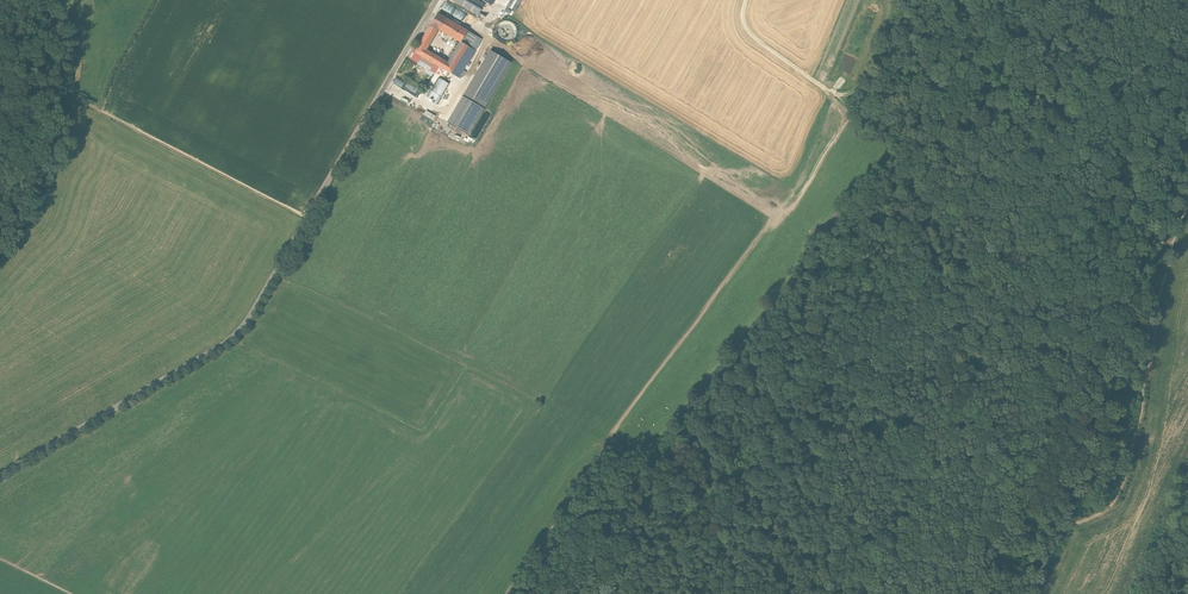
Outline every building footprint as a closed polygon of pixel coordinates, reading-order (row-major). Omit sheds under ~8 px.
[(477,0),(453,0),(457,2),(478,15),(484,4),(477,0)] [(418,58),(420,59),(419,60),(432,67),(432,66),(434,67),(436,64),(452,74),(452,73),(459,78),(475,50),(481,39),(437,13),(418,45),(426,50),(438,29),(459,42),(447,62),(429,52),(426,58),(420,55),(418,58)] [(515,31),(516,29),(515,27),(515,26),(514,24),(513,23),(512,21),(510,20),(509,19),(507,19),(505,19),(504,19),(502,20),(500,20),(499,21),(497,23),(496,24),(496,26),(495,27),(495,29),(495,31),(496,33),(496,34),(497,36),(499,37),(500,38),(502,39),(504,39),(505,39),(507,39),(509,39),(510,38),(512,37),(513,36),(514,34),(515,33),(515,31)] [(429,52),(426,50),(418,45),(415,52),(420,55),(426,58),(429,52)] [(463,95),(462,96),(484,107),(483,109),(484,109),(511,62),(490,49),(463,95)] [(416,61),(418,58),(420,55),(415,52),(411,58),(416,61)] [(439,103),(442,97),(441,96),(449,84),(439,78),(434,87),(433,86),(427,96),(436,102),(439,103)] [(447,121),(468,133),(483,109),(484,107),(462,96),(463,95),(462,95),(447,121)] [(427,109),(424,114),(433,118),(435,114),(427,109)]
